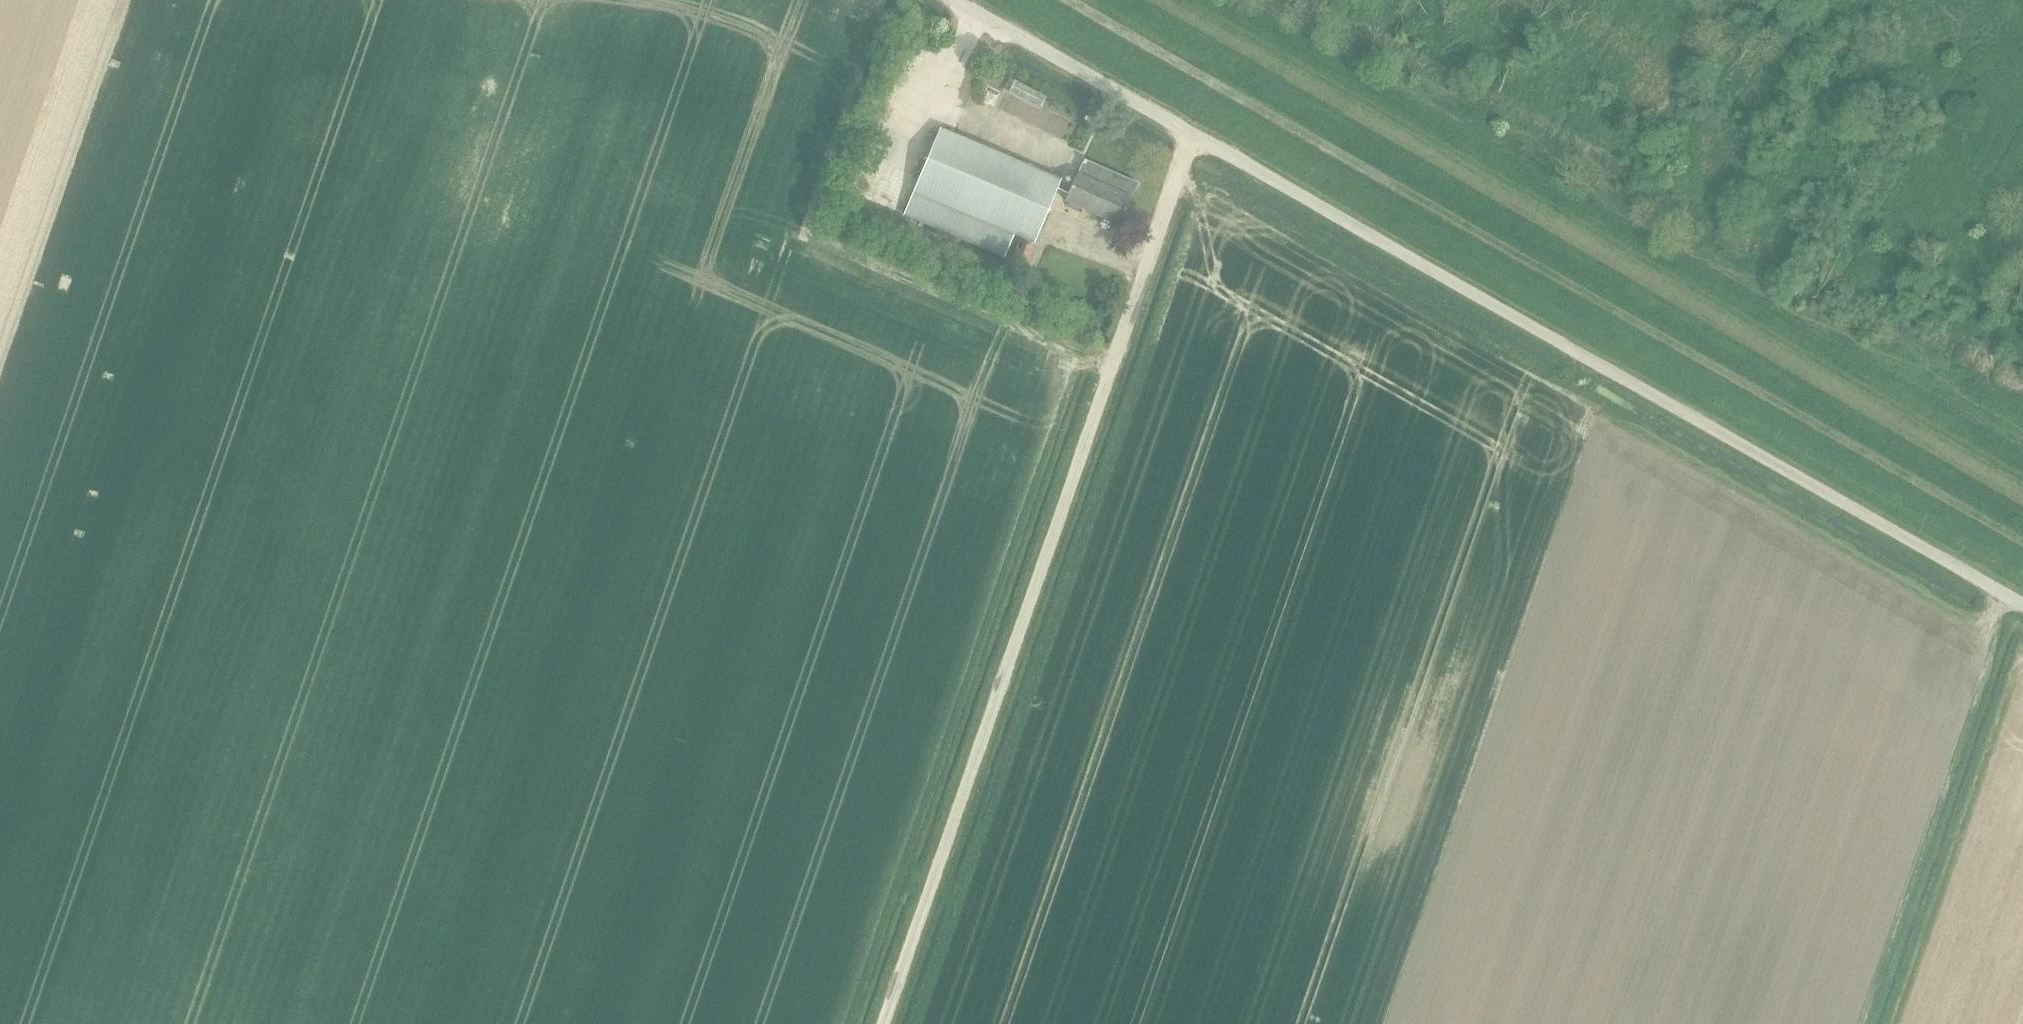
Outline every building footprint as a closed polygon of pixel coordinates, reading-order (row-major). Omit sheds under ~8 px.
[(1009,92),(1040,108),(1046,96),(1015,80),(1009,92)] [(905,216),(923,224),(1003,259),(1013,236),(1032,245),(1060,182),(942,131),(905,216)] [(1065,202),(1101,218),(1119,226),(1138,184),(1084,161),(1076,179),(1065,202)] [(1033,248),(1019,243),(1009,269),(1023,275),(1033,248)]
